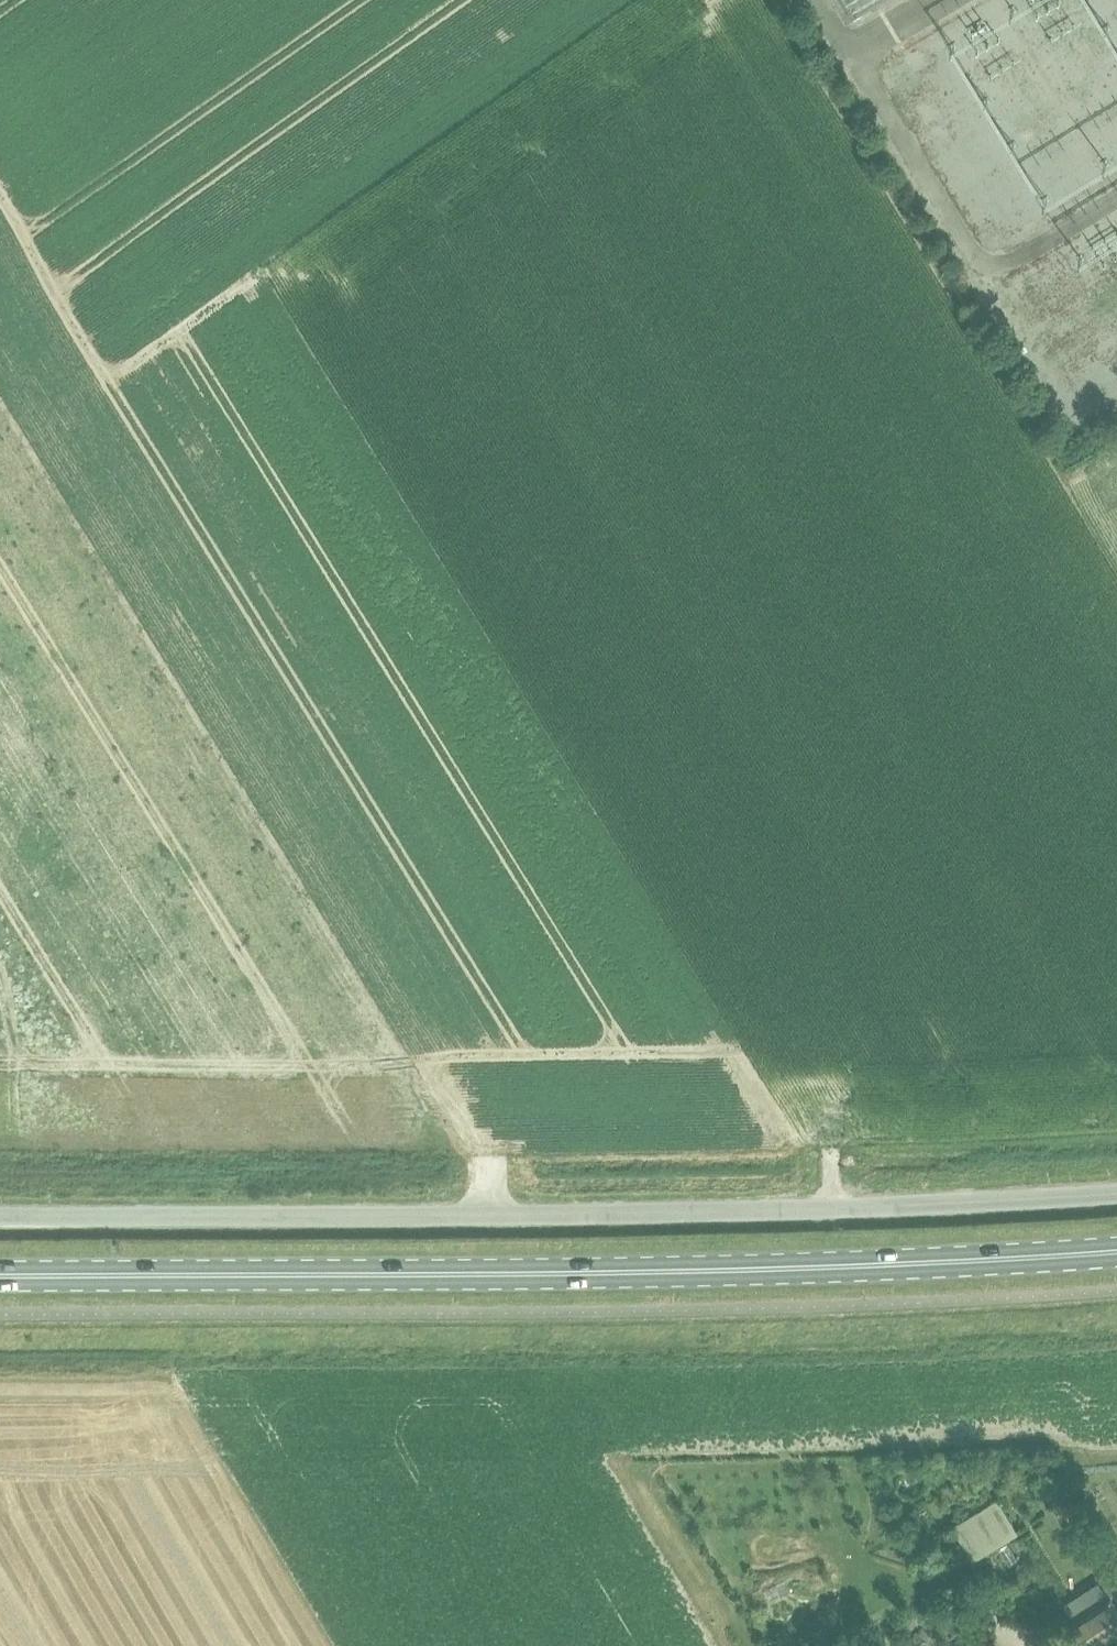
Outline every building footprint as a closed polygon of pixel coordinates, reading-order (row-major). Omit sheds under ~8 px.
[(850,21),(886,0),(837,0),(850,21)] [(998,1500),(955,1527),(975,1561),(1019,1534),(998,1500)] [(1073,1503),(1060,1510),(1069,1526),(1082,1519),(1073,1503)] [(1088,1645),(1101,1645),(1116,1636),(1116,1610),(1113,1604),(1116,1601),(1116,1580),(1115,1577),(1101,1585),(1110,1599),(1073,1622),(1088,1645)]
